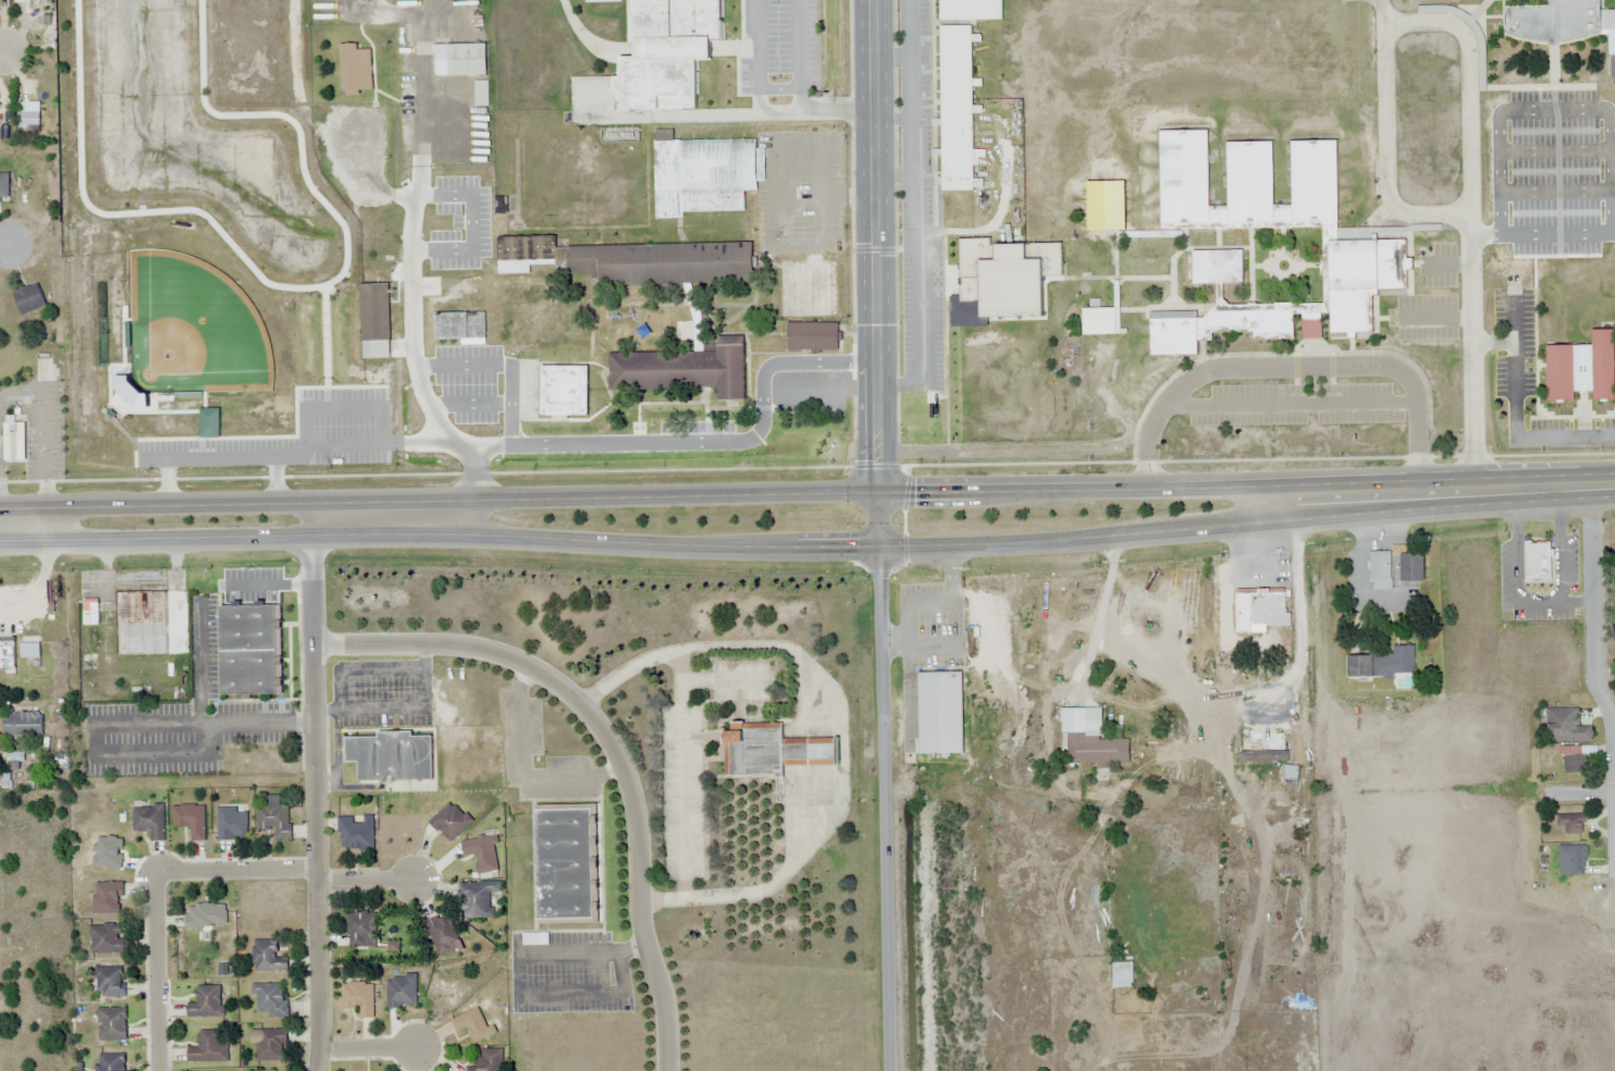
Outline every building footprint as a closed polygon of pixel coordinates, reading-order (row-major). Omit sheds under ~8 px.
[(670,121),(675,109),(698,109),(696,61),(711,61),(715,50),(715,44),(723,44),(721,2),(717,0),(586,0),(586,3),(630,1),(632,57),(619,57),(619,76),(570,78),(572,125),(670,121)] [(939,21),(1002,21),(1002,0),(939,0),(939,21)] [(1547,5),(1505,6),(1506,41),(1578,40),(1614,29),(1614,10),(1601,10),(1601,0),(1547,0),(1547,5)] [(941,190),(976,190),(977,210),(989,210),(988,178),(973,178),(973,157),(984,157),(984,150),(973,150),(972,112),(979,112),(979,107),(973,107),(972,82),(971,25),(939,25),(941,190)] [(372,93),(371,50),(358,50),(358,44),(340,45),(342,94),(372,93)] [(436,45),(436,76),(487,76),(487,45),(436,45)] [(476,106),(488,106),(488,82),(476,82),(476,106)] [(755,139),(673,139),(673,128),(654,128),(654,218),(683,218),(683,211),(744,211),(743,189),(762,189),(762,148),(755,148),(755,139)] [(1365,334),(1419,237),(1337,237),(1337,141),(1291,141),(1291,205),(1273,205),(1272,142),(1227,142),(1227,206),(1208,206),(1208,130),(1160,130),(1160,227),(1322,227),(1322,303),(1243,287),(1243,250),(1193,250),(1193,283),(1216,283),(1216,312),(1150,312),(1150,348),(1298,347),(1298,338),(1323,338),(1335,335),(1365,334)] [(0,172),(0,198),(9,198),(9,172),(0,172)] [(1087,180),(1087,230),(1125,230),(1125,180),(1087,180)] [(752,243),(555,244),(555,234),(496,235),(497,342),(581,341),(581,300),(529,300),(529,264),(565,264),(565,272),(592,272),(592,283),(752,282),(752,243)] [(958,242),(959,301),(978,301),(979,317),(1043,316),(1043,286),(1056,286),(1055,281),(1062,281),(1061,241),(958,242)] [(361,282),(361,358),(390,358),(390,282),(361,282)] [(45,308),(39,283),(14,290),(20,314),(45,308)] [(1083,308),(1083,334),(1114,334),(1114,308),(1083,308)] [(484,311),(435,311),(435,338),(484,338),(484,311)] [(838,349),(838,321),(786,321),(786,349),(838,349)] [(1614,329),(1591,329),(1592,345),(1545,345),(1546,402),(1575,402),(1575,391),(1593,391),(1593,401),(1614,401),(1614,351),(1614,329)] [(717,387),(718,399),(744,399),(743,342),(712,343),(712,330),(692,330),(692,350),(607,352),(608,389),(717,387)] [(37,381),(52,381),(52,359),(37,359),(37,381)] [(604,415),(603,390),(576,391),(575,361),(550,361),(552,416),(604,415)] [(219,408),(199,408),(199,438),(219,438),(219,408)] [(2,419),(2,468),(29,466),(28,419),(2,419)] [(1551,579),(1551,541),(1526,541),(1526,579),(1551,579)] [(1369,551),(1369,589),(1391,589),(1391,551),(1369,551)] [(1401,580),(1425,580),(1425,552),(1401,552),(1401,580)] [(115,655),(168,654),(167,584),(138,586),(138,591),(114,591),(115,655)] [(1266,626),(1287,626),(1287,592),(1234,592),(1234,626),(1245,626),(1245,632),(1266,632),(1266,626)] [(83,625),(98,625),(98,600),(83,600),(83,625)] [(281,605),(220,605),(220,694),(282,694),(281,605)] [(14,669),(14,641),(0,641),(0,669),(14,669)] [(39,643),(21,643),(21,658),(39,658),(39,643)] [(1393,645),(1393,655),(1386,655),(1386,673),(1415,673),(1415,645),(1393,645)] [(1348,655),(1348,676),(1371,676),(1371,655),(1348,655)] [(962,753),(962,670),(919,670),(919,753),(962,753)] [(1579,709),(1548,709),(1548,741),(1591,741),(1591,726),(1579,726),(1579,709)] [(3,736),(43,736),(43,712),(3,712),(3,736)] [(782,774),(782,765),(837,764),(837,737),(782,738),(781,722),(724,723),(725,775),(782,774)] [(1249,753),(1285,753),(1285,729),(1249,729),(1249,753)] [(345,734),(345,761),(358,761),(358,779),(432,779),(432,734),(345,734)] [(1069,735),(1069,763),(1129,764),(1129,736),(1069,735)] [(1561,773),(1588,773),(1588,747),(1561,747),(1561,773)] [(290,806),(280,806),(280,795),(265,795),(265,805),(257,805),(258,829),(275,828),(275,839),(291,839),(290,806)] [(473,821),(452,799),(430,822),(451,843),(473,821)] [(537,924),(595,922),(592,803),(534,805),(537,924)] [(151,831),(151,841),(165,841),(165,805),(133,805),(133,831),(151,831)] [(206,805),(172,805),(172,826),(192,826),(192,840),(206,840),(206,805)] [(218,839),(248,839),(248,807),(218,807),(218,839)] [(1565,826),(1565,834),(1583,834),(1583,814),(1557,814),(1557,826),(1565,826)] [(340,816),(340,849),(374,849),(374,816),(340,816)] [(497,839),(463,839),(463,855),(478,855),(478,872),(497,872),(497,839)] [(1560,845),(1560,874),(1586,874),(1586,845),(1560,845)] [(463,881),(463,917),(500,917),(500,881),(463,881)] [(94,914),(123,914),(123,882),(94,882),(94,914)] [(187,904),(187,927),(227,927),(227,904),(187,904)] [(348,948),(376,948),(376,913),(348,913),(348,948)] [(438,956),(462,947),(448,913),(425,922),(438,956)] [(91,953),(125,953),(125,925),(91,925),(91,953)] [(254,971),(288,971),(288,957),(277,957),(277,940),(254,940),(254,971)] [(1122,976),(1146,976),(1146,963),(1122,963),(1122,976)] [(125,997),(125,967),(96,967),(96,997),(125,997)] [(417,1007),(417,976),(388,976),(388,1007),(417,1007)] [(343,1007),(360,1007),(360,1018),(374,1018),(374,982),(343,982),(343,1007)] [(269,1018),(287,1018),(287,983),(252,983),(252,995),(257,995),(257,1013),(269,1012),(269,1018)] [(188,1017),(222,1017),(222,986),(197,986),(197,1003),(188,1003),(188,1017)] [(98,1041),(127,1041),(127,1008),(98,1008),(98,1041)] [(286,1030),(258,1030),(258,1061),(286,1061),(286,1030)] [(228,1062),(228,1047),(219,1047),(219,1031),(199,1031),(199,1049),(188,1049),(188,1062),(228,1062)] [(504,1049),(480,1049),(480,1064),(467,1064),(467,1070),(504,1070),(504,1049)] [(127,1054),(97,1054),(96,1070),(127,1070),(127,1054)]
